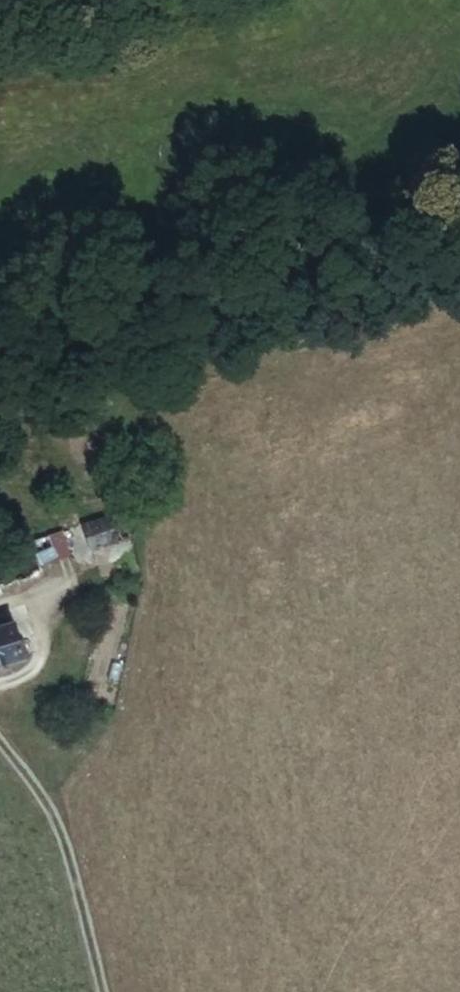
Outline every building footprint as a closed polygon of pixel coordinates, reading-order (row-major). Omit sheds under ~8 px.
[(125,507),(82,523),(93,552),(135,535),(125,507)] [(63,529),(33,539),(41,565),(71,555),(63,529)] [(0,627),(0,666),(26,659),(31,653),(30,641),(22,643),(16,621),(0,627)]
